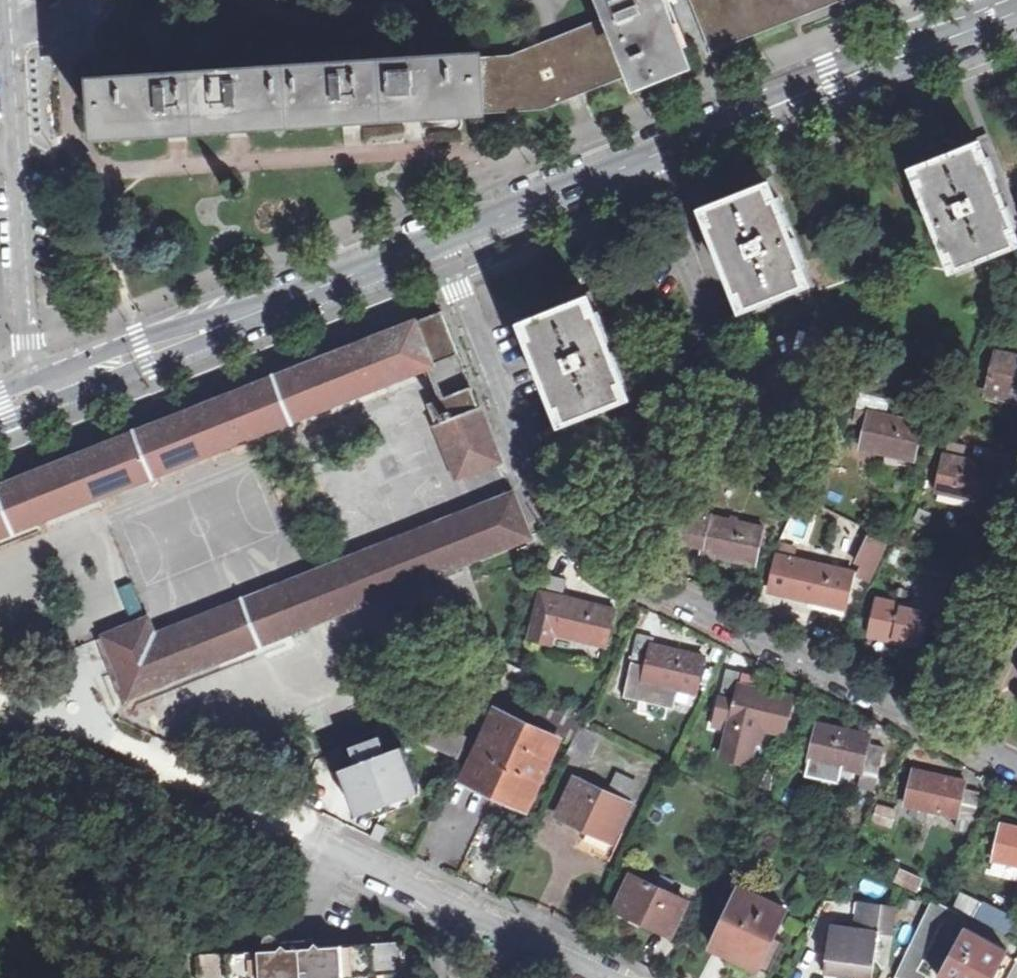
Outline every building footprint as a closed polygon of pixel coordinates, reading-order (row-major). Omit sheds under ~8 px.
[(618,22),(635,64),(644,87),(690,68),(682,49),(688,47),(669,0),(609,0),(618,22)] [(695,1),(711,43),(821,0),(697,0),(695,1)] [(578,87),(635,64),(618,22),(562,44),(563,47),(578,87)] [(553,51),(528,63),(530,102),(547,99),(557,95),(571,90),(578,87),(563,47),(553,51)] [(252,73),(103,83),(107,138),(181,133),(240,129),(353,122),(415,118),(485,113),(485,104),(482,66),(482,59),(428,62),(252,73)] [(528,63),(482,66),(485,104),(530,102),(528,63)] [(1016,227),(1016,226),(1001,185),(990,157),(985,159),(982,151),(923,174),(926,182),(921,184),(949,254),(954,252),(957,260),(1016,236),(1013,228),(1016,227)] [(803,269),(807,267),(779,197),(775,199),(772,191),(713,214),(716,222),(711,224),(739,294),(744,292),(747,300),(806,277),(803,269)] [(612,341),(600,311),(595,313),(592,305),(533,328),(536,336),(531,338),(558,407),(563,405),(566,414),(625,391),(623,384),(628,382),(612,341)] [(0,487),(0,536),(459,355),(442,312),(400,329),(371,340),(0,487)] [(997,352),(989,388),(1016,394),(1016,356),(997,352)] [(501,461),(472,387),(429,404),(458,478),(501,461)] [(870,413),(887,417),(891,401),(861,394),(858,410),(870,413)] [(862,448),(915,461),(923,425),(887,417),(870,413),(862,448)] [(1014,454),(990,448),(986,464),(998,466),(998,467),(1010,470),(1014,454)] [(938,491),(990,503),(998,467),(998,466),(986,464),(946,455),(938,491)] [(149,619),(98,639),(121,695),(126,704),(130,696),(531,536),(530,534),(514,494),(155,636),(149,619)] [(705,544),(711,517),(686,512),(680,539),(705,544)] [(703,553),(756,564),(764,528),(711,517),(705,544),(703,553)] [(853,578),(871,587),(890,546),(872,538),(853,578)] [(795,588),(801,561),(776,555),(770,583),(795,588)] [(793,597),(846,608),(854,572),(801,561),(795,588),(793,597)] [(949,584),(923,579),(917,607),(931,610),(931,611),(943,614),(949,584)] [(549,582),(547,593),(541,592),(531,639),(555,644),(557,636),(607,647),(615,609),(563,597),(565,585),(549,582)] [(917,607),(878,599),(870,635),(923,647),(931,611),(931,610),(917,607)] [(655,638),(639,634),(634,657),(649,660),(645,681),(697,693),(705,657),(653,645),(655,638)] [(743,675),(727,671),(714,728),(731,731),(727,748),(751,753),(757,728),(785,734),(793,698),(740,686),(743,675)] [(563,740),(499,710),(465,781),(530,811),(563,740)] [(425,719),(416,737),(459,756),(467,737),(425,719)] [(570,755),(586,763),(601,731),(584,724),(570,755)] [(875,792),(884,747),(869,744),(871,735),(819,724),(811,760),(863,771),(860,789),(875,792)] [(396,744),(353,760),(375,819),(393,812),(395,819),(421,809),(396,744)] [(317,812),(336,767),(318,759),(299,803),(317,812)] [(966,781),(914,770),(906,806),(961,818),(958,830),(969,833),(972,821),(974,821),(980,792),(965,789),(966,781)] [(576,781),(561,815),(616,840),(641,784),(618,774),(608,796),(576,781)] [(879,807),(872,823),(890,831),(897,815),(879,807)] [(1002,823),(993,859),(1016,865),(1016,827),(1002,823)] [(924,880),(903,870),(899,880),(919,890),(924,880)] [(687,902),(632,876),(617,908),(673,934),(687,902)] [(786,910),(741,889),(714,948),(758,969),(786,910)] [(898,977),(930,977),(931,976),(921,972),(952,910),(934,901),(898,977)] [(858,902),(854,929),(831,926),(825,973),(865,977),(873,977),(878,932),(893,934),(898,907),(858,902)] [(1004,931),(1011,917),(983,903),(976,917),(1004,931)] [(199,954),(200,977),(375,977),(375,974),(406,973),(404,941),(315,947),(315,938),(303,939),(288,941),(287,930),(289,928),(288,918),(286,916),(259,918),(259,931),(271,930),(271,934),(268,934),(266,935),(264,941),(265,945),(267,947),(269,948),(273,948),(273,950),(199,954)] [(967,929),(940,977),(941,977),(991,977),(1006,950),(967,929)]
